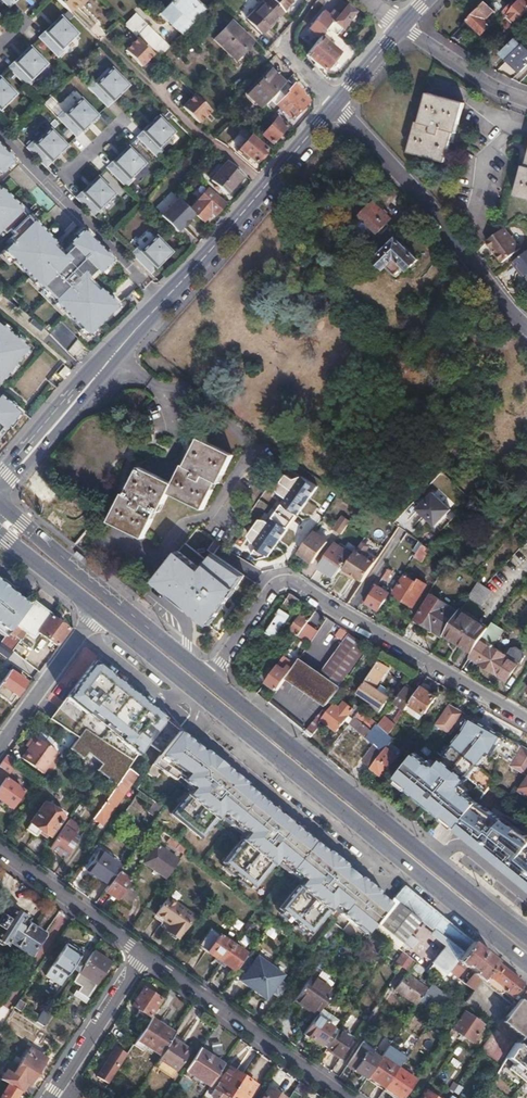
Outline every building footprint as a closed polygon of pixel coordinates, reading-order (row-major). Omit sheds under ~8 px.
[(70,13),(77,5),(82,0),(57,0),(70,13)] [(169,4),(174,10),(166,20),(182,34),(190,26),(204,10),(193,0),(173,0),(169,4)] [(284,12),(283,11),(272,0),(266,0),(248,19),(263,33),(284,12)] [(283,11),(292,2),(290,0),(272,0),(283,11)] [(505,5),(500,0),(490,0),(489,1),(499,11),(505,5)] [(504,12),(517,24),(522,19),(525,18),(526,16),(526,0),(522,0),(517,5),(513,2),(504,12)] [(324,12),(309,30),(319,39),(347,5),(342,1),(329,16),(324,12)] [(485,3),(465,24),(472,31),(476,27),(483,34),(492,25),(486,19),(494,11),(485,3)] [(174,10),(169,4),(160,13),(166,20),(174,10)] [(338,35),(341,31),(343,33),(358,14),(347,5),(329,28),(338,35)] [(61,17),(40,38),(58,57),(63,52),(62,50),(77,34),(61,17)] [(147,26),(137,17),(127,28),(136,37),(137,36),(146,27),(147,26)] [(231,22),(214,40),(235,60),(252,43),(231,22)] [(156,35),(146,27),(137,36),(161,57),(169,48),(156,35)] [(321,37),(305,56),(328,74),(344,54),(321,37)] [(155,55),(138,39),(129,48),(126,51),(125,52),(142,68),(155,55)] [(501,53),(508,59),(521,46),(514,39),(501,53)] [(508,59),(521,72),(526,66),(526,51),(522,47),(521,46),(508,59)] [(30,48),(9,69),(27,87),(33,82),(31,80),(47,65),(30,48)] [(89,88),(107,107),(128,86),(112,69),(96,85),(94,83),(89,88)] [(248,96),(262,108),(264,106),(276,93),(284,84),(271,72),(248,96)] [(2,113),(0,111),(16,95),(0,79),(0,115),(2,113)] [(291,86),(286,81),(284,84),(276,93),(282,99),(277,106),(291,120),(307,101),(299,94),(301,92),(293,84),(291,86)] [(420,123),(418,123),(409,152),(444,162),(445,162),(451,142),(447,141),(450,132),(456,133),(463,103),(429,94),(420,123)] [(211,111),(195,95),(183,107),(199,124),(211,111)] [(63,113),(58,118),(77,137),(98,116),(81,99),(65,115),(63,113)] [(276,119),(277,117),(272,112),(266,118),(272,124),(262,135),(271,143),(285,127),(276,119)] [(159,117),(138,138),(157,157),(162,152),(159,148),(175,133),(159,117)] [(32,144),(27,149),(46,168),(67,147),(50,130),(34,145),(32,144)] [(251,137),(240,150),(255,163),(266,150),(251,137)] [(128,147),(107,168),(126,187),(131,182),(129,180),(145,164),(128,147)] [(13,161),(0,148),(0,174),(13,161)] [(244,176),(228,163),(211,181),(227,195),(244,176)] [(526,166),(525,166),(516,196),(526,199),(526,164),(526,166)] [(97,178),(76,199),(95,217),(100,212),(98,210),(114,195),(97,178)] [(1,232),(4,235),(9,230),(13,235),(8,240),(11,243),(3,251),(87,337),(116,307),(91,281),(111,261),(82,231),(62,252),(32,222),(31,224),(20,213),(22,211),(0,189),(0,233),(1,232)] [(207,190),(190,210),(195,215),(203,222),(210,214),(214,217),(225,205),(207,190)] [(190,210),(171,193),(160,205),(167,211),(162,217),(178,233),(184,227),(185,228),(190,222),(189,221),(195,215),(190,210)] [(391,217),(374,201),(360,215),(377,232),(391,217)] [(499,230),(485,241),(491,248),(493,247),(497,252),(495,254),(501,262),(520,247),(504,226),(499,230)] [(137,250),(132,255),(151,274),(172,253),(156,237),(140,253),(137,250)] [(397,237),(375,259),(396,280),(417,258),(397,237)] [(526,274),(526,275),(526,252),(516,261),(526,274)] [(516,261),(513,263),(524,276),(526,274),(516,261)] [(28,348),(0,324),(0,382),(28,348)] [(17,413),(0,399),(0,432),(17,413)] [(124,493),(110,520),(142,536),(144,537),(158,510),(160,511),(170,493),(171,492),(203,508),(217,482),(219,482),(233,454),(200,437),(199,438),(186,464),(183,464),(174,482),(140,466),(126,494),(124,493)] [(318,488),(302,477),(254,546),(259,549),(254,556),(260,560),(270,557),(318,488)] [(450,508),(432,492),(417,509),(435,525),(450,508)] [(60,528),(68,519),(54,508),(47,517),(60,528)] [(412,527),(423,516),(417,511),(407,521),(412,527)] [(347,525),(348,525),(340,519),(331,532),(339,538),(347,525)] [(382,555),(390,559),(404,531),(396,527),(382,555)] [(327,543),(313,532),(298,552),(312,563),(327,543)] [(373,541),(366,537),(365,537),(360,545),(367,550),(373,541)] [(335,543),(319,566),(318,569),(325,574),(327,571),(334,576),(350,553),(335,543)] [(427,546),(423,543),(415,555),(423,559),(430,548),(427,546)] [(367,550),(360,545),(342,571),(350,576),(352,574),(363,581),(378,557),(367,550)] [(180,551),(155,583),(210,624),(220,611),(246,577),(215,553),(203,568),(180,551)] [(389,569),(387,571),(383,577),(387,580),(392,571),(389,569)] [(405,575),(393,593),(413,605),(414,605),(427,584),(418,578),(416,581),(405,575)] [(486,586),(478,581),(470,594),(483,603),(492,590),(486,586)] [(0,583),(0,626),(8,632),(14,623),(28,605),(0,583)] [(367,599),(367,602),(379,609),(390,592),(379,585),(377,583),(367,599)] [(300,600),(290,593),(278,613),(279,614),(267,632),(275,637),(290,614),(285,611),(290,603),(296,606),(300,600)] [(416,619),(443,637),(445,633),(459,612),(432,594),(416,619)] [(14,623),(20,628),(33,637),(37,631),(50,615),(51,614),(32,600),(28,605),(14,623)] [(459,612),(445,633),(473,652),(481,639),(489,628),(461,609),(459,612)] [(298,636),(307,623),(309,619),(301,614),(290,630),(298,636)] [(50,615),(37,631),(56,644),(67,628),(50,615)] [(473,652),(469,656),(493,671),(496,668),(509,676),(518,662),(521,662),(525,655),(524,651),(516,646),(512,648),(507,655),(492,646),(503,629),(492,622),(489,628),(481,639),(473,652)] [(8,632),(0,642),(12,650),(19,640),(14,637),(20,628),(14,623),(8,632)] [(307,623),(298,636),(309,643),(318,631),(307,623)] [(350,633),(343,628),(337,636),(344,641),(350,633)] [(350,633),(344,641),(322,673),(339,685),(368,646),(350,633)] [(0,643),(0,653),(7,658),(12,651),(12,650),(0,642),(0,643)] [(274,670),(267,681),(278,689),(293,666),(289,663),(291,660),(285,655),(274,670)] [(341,686),(339,685),(322,673),(300,656),(295,664),(293,666),(287,676),(327,705),(331,700),(341,686)] [(388,667),(379,661),(359,692),(373,702),(371,705),(379,711),(388,697),(388,696),(375,687),(388,667)] [(88,667),(58,708),(86,726),(78,737),(71,748),(85,760),(90,754),(103,765),(98,770),(116,785),(120,778),(146,742),(151,745),(160,753),(178,732),(179,730),(164,717),(100,664),(88,667)] [(0,684),(0,696),(10,703),(11,702),(25,681),(18,675),(21,670),(14,665),(0,684)] [(260,676),(267,681),(274,670),(268,665),(260,676)] [(496,668),(493,671),(507,680),(509,676),(496,668)] [(432,686),(425,681),(417,693),(410,702),(424,712),(426,712),(437,695),(429,690),(432,686)] [(384,716),(378,724),(389,734),(406,709),(410,702),(417,693),(406,686),(395,701),(403,707),(393,722),(384,716)] [(327,705),(305,731),(312,736),(321,725),(319,723),(322,720),(336,731),(349,716),(354,719),(361,709),(358,706),(355,710),(344,701),(340,706),(331,700),(327,705)] [(410,702),(406,709),(419,718),(424,712),(410,702)] [(396,778),(526,885),(526,834),(504,820),(464,790),(463,785),(489,754),(497,758),(499,754),(513,762),(510,766),(526,775),(526,749),(450,704),(436,724),(452,733),(453,731),(459,735),(449,748),(450,748),(434,769),(430,769),(413,756),(396,778)] [(354,719),(350,723),(366,736),(376,722),(361,709),(354,719)] [(378,724),(376,722),(366,736),(376,742),(385,749),(386,748),(393,738),(394,737),(389,734),(378,724)] [(245,784),(203,749),(201,751),(178,732),(160,753),(153,764),(175,778),(176,776),(191,788),(170,813),(199,837),(220,811),(246,833),(222,862),(253,887),(277,857),(303,879),(279,909),(309,934),(333,904),(342,911),(340,914),(355,926),(357,924),(366,931),(373,923),(388,904),(377,894),(378,893),(358,877),(357,878),(345,868),(346,866),(326,850),(325,852),(301,832),(302,831),(268,803),(267,804),(244,786),(245,784)] [(58,752),(37,737),(36,739),(29,748),(22,758),(43,774),(58,752)] [(27,746),(29,748),(36,739),(33,737),(27,746)] [(362,760),(371,767),(385,749),(376,742),(362,760)] [(385,749),(371,767),(380,775),(386,766),(389,768),(397,757),(386,748),(385,749)] [(0,766),(0,776),(5,780),(0,787),(0,799),(12,808),(24,791),(6,777),(15,764),(6,757),(0,766)] [(100,808),(92,819),(100,825),(127,786),(139,770),(132,765),(122,780),(120,778),(116,785),(108,796),(100,808)] [(108,796),(102,792),(94,804),(100,808),(108,796)] [(162,806),(160,805),(155,802),(148,811),(155,816),(162,806)] [(37,834),(38,833),(40,830),(48,836),(49,836),(65,814),(57,808),(54,811),(45,804),(41,809),(40,809),(32,820),(33,821),(28,828),(37,834)] [(69,819),(68,820),(78,828),(80,826),(70,818),(69,819)] [(68,820),(48,846),(59,854),(64,847),(66,849),(67,847),(71,842),(76,835),(78,833),(75,832),(78,828),(68,820)] [(40,830),(38,833),(46,838),(48,836),(40,830)] [(76,835),(71,842),(73,844),(79,837),(76,835)] [(176,840),(170,837),(167,842),(172,846),(176,840)] [(176,848),(184,854),(187,849),(179,843),(176,848)] [(155,844),(142,863),(145,865),(159,847),(155,844)] [(64,847),(59,854),(64,857),(70,849),(67,847),(66,849),(64,847)] [(159,847),(145,865),(165,878),(177,860),(159,847)] [(86,870),(108,885),(120,867),(99,852),(86,870)] [(108,885),(104,891),(116,899),(118,898),(129,881),(130,880),(122,874),(125,870),(120,867),(108,885)] [(129,881),(118,898),(126,903),(138,887),(129,881)] [(442,916),(404,885),(388,904),(373,923),(400,945),(423,916),(434,925),(442,916)] [(24,888),(18,898),(29,904),(35,894),(24,888)] [(169,898),(157,915),(173,926),(169,931),(179,939),(194,917),(169,898)] [(2,926),(0,928),(0,943),(2,945),(4,944),(6,942),(8,943),(10,940),(31,953),(43,934),(22,920),(24,916),(13,908),(6,918),(2,926)] [(237,925),(243,929),(248,922),(252,915),(246,912),(237,925)] [(472,941),(442,916),(434,925),(454,942),(430,973),(435,978),(432,983),(433,984),(436,986),(447,972),(449,970),(456,961),(472,941)] [(248,922),(243,929),(249,933),(253,927),(248,922)] [(199,945),(221,961),(232,944),(233,943),(229,940),(228,941),(210,929),(199,945)] [(484,950),(472,941),(456,961),(449,970),(447,972),(455,979),(466,965),(475,972),(465,984),(473,991),(481,980),(497,961),(484,950)] [(80,953),(65,943),(42,978),(58,988),(69,971),(73,964),(80,953)] [(232,944),(221,961),(233,970),(245,953),(232,944)] [(109,961),(93,950),(80,969),(76,975),(73,980),(81,985),(77,991),(87,997),(109,961)] [(402,951),(394,962),(407,971),(415,960),(402,951)] [(240,980),(267,1000),(271,993),(278,998),(287,985),(281,980),(284,975),(257,956),(254,961),(247,956),(237,969),(244,974),(240,980)] [(524,983),(497,961),(481,980),(497,992),(501,987),(514,997),(524,983)] [(73,964),(69,971),(76,975),(80,969),(73,964)] [(394,990),(416,1005),(428,988),(406,973),(405,975),(402,973),(396,981),(399,983),(394,990)] [(311,975),(295,997),(307,1006),(306,1009),(315,1015),(333,990),(311,975)] [(436,986),(433,984),(425,993),(440,1005),(447,996),(436,986)] [(134,1016),(147,1025),(151,1019),(148,1017),(160,999),(143,988),(132,1005),(138,1009),(134,1016)] [(89,998),(87,997),(77,991),(75,989),(70,997),(84,1006),(89,998)] [(501,1021),(508,1027),(524,1007),(526,1010),(526,1002),(521,997),(514,1005),(501,1021)] [(19,1000),(14,1007),(21,1012),(26,1004),(19,1000)] [(516,1044),(526,1053),(526,1010),(524,1007),(508,1027),(521,1037),(516,1044)] [(44,1008),(36,1021),(43,1026),(52,1013),(44,1008)] [(465,1012),(453,1029),(472,1042),(473,1040),(476,1042),(480,1036),(477,1034),(483,1025),(465,1012)] [(315,1015),(303,1033),(326,1049),(338,1031),(315,1015)] [(147,1025),(137,1040),(161,1056),(173,1038),(176,1033),(151,1017),(151,1019),(147,1025)] [(338,1031),(326,1049),(340,1058),(353,1038),(339,1029),(338,1031)] [(499,1030),(483,1045),(496,1060),(512,1045),(499,1030)] [(384,1052),(391,1041),(384,1037),(378,1047),(384,1052)] [(161,1056),(158,1060),(177,1072),(189,1053),(179,1046),(180,1043),(173,1038),(161,1056)] [(179,1046),(189,1053),(191,1050),(180,1043),(179,1046)] [(516,1044),(503,1064),(526,1084),(526,1053),(516,1044)] [(29,1047),(26,1052),(43,1063),(47,1058),(29,1047)] [(116,1047),(97,1076),(109,1084),(128,1054),(116,1047)] [(224,1064),(199,1048),(185,1071),(210,1086),(224,1064)] [(360,1048),(348,1067),(354,1071),(367,1052),(360,1048)] [(26,1052),(7,1082),(9,1084),(20,1091),(21,1092),(27,1082),(30,1084),(43,1063),(26,1052)] [(354,1071),(366,1079),(368,1075),(380,1058),(373,1054),(372,1056),(367,1052),(354,1071)] [(373,1083),(384,1090),(399,1068),(381,1056),(380,1058),(368,1075),(375,1080),(373,1083)] [(242,1076),(228,1067),(210,1095),(215,1097),(218,1097),(221,1094),(228,1097),(242,1076)] [(384,1090),(394,1097),(396,1094),(402,1097),(404,1097),(417,1079),(399,1068),(384,1090)] [(486,1077),(492,1081),(498,1071),(493,1068),(486,1077)] [(257,1085),(242,1076),(228,1097),(249,1097),(257,1085)] [(182,1077),(178,1085),(188,1089),(192,1082),(182,1077)] [(306,1087),(299,1082),(289,1097),(299,1097),(306,1087)] [(9,1084),(1,1097),(15,1097),(20,1091),(9,1084)] [(268,1088),(262,1097),(284,1097),(268,1088)]
